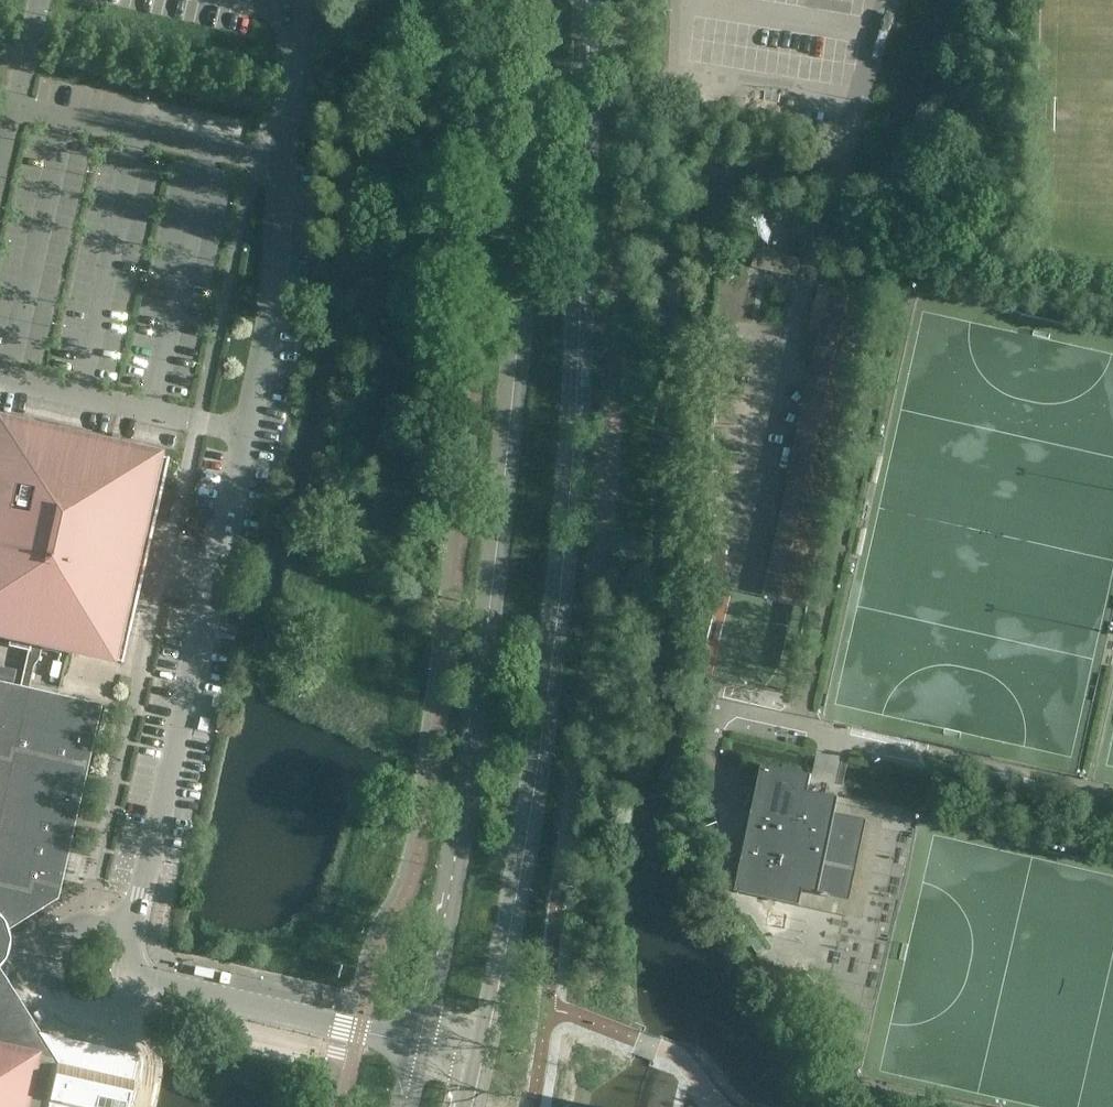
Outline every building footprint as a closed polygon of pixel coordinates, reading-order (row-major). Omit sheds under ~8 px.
[(28,652),(29,652),(31,643),(32,644),(33,642),(42,645),(42,647),(123,664),(169,458),(0,421),(0,636),(10,639),(8,647),(28,652)] [(5,932),(6,933),(8,932),(8,931),(12,928),(14,927),(27,919),(29,918),(42,909),(44,908),(57,900),(58,899),(58,898),(63,876),(64,874),(69,852),(69,850),(74,828),(75,826),(80,804),(80,802),(85,780),(85,779),(85,778),(90,755),(91,753),(96,731),(96,729),(101,707),(101,706),(102,705),(100,705),(78,700),(76,699),(54,694),(51,694),(30,689),(29,689),(30,683),(33,670),(33,669),(33,668),(34,667),(34,666),(35,665),(35,664),(36,663),(37,663),(37,662),(38,661),(38,660),(39,659),(39,658),(39,657),(40,654),(42,647),(42,645),(33,642),(32,644),(31,643),(29,652),(28,652),(20,687),(5,684),(4,683),(0,682),(0,936),(5,932)] [(812,776),(762,765),(735,892),(800,906),(804,890),(822,894),(822,897),(828,898),(829,896),(850,900),(867,820),(836,813),(839,798),(808,791),(812,776)] [(137,1067),(49,1047),(41,1034),(39,1032),(31,1019),(30,1017),(22,1005),(21,1003),(13,990),(11,988),(3,975),(2,973),(0,970),(0,1106),(128,1106),(137,1067)]
